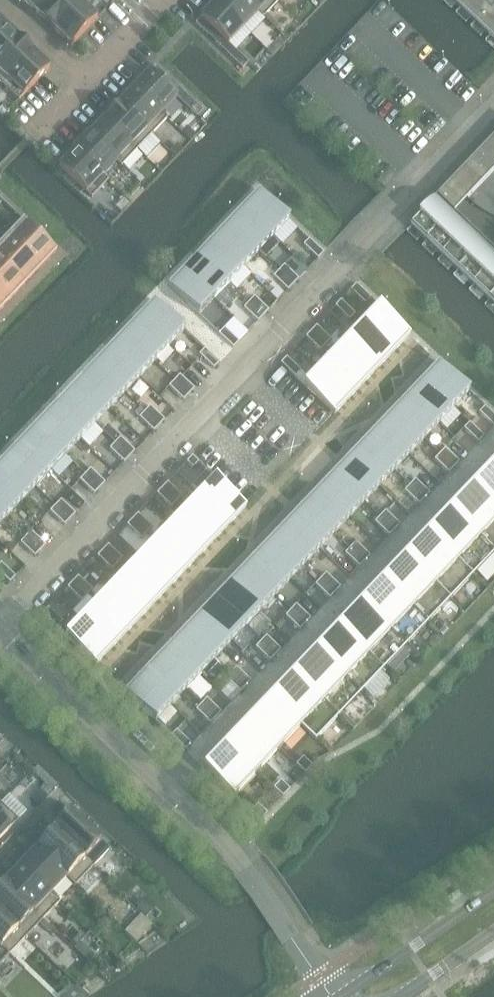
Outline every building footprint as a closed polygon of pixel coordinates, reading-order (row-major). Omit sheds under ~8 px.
[(54,0),(24,0),(23,1),(39,16),(54,0)] [(81,3),(77,0),(54,0),(39,16),(54,31),(81,3)] [(246,0),(219,0),(217,2),(244,28),(258,13),(263,18),(264,17),(259,12),(246,0)] [(259,12),(264,17),(279,2),(277,0),(246,0),(259,12)] [(470,0),(453,0),(462,9),(470,0)] [(493,5),(493,0),(470,0),(462,9),(477,23),(493,5)] [(244,28),(217,2),(201,18),(195,24),(242,69),(248,63),(229,44),(244,28)] [(71,46),(97,19),(81,3),(54,31),(71,46)] [(477,23),(492,37),(493,35),(493,5),(477,23)] [(18,38),(2,23),(0,25),(0,57),(18,38)] [(33,53),(18,38),(0,57),(0,83),(2,86),(7,81),(33,53)] [(23,97),(44,75),(50,69),(33,53),(7,81),(2,86),(19,101),(23,97)] [(155,66),(150,72),(134,88),(162,115),(167,119),(168,119),(162,114),(177,99),(197,118),(203,111),(155,66)] [(162,115),(134,88),(120,104),(147,130),(152,135),(167,119),(162,115)] [(147,130),(120,104),(105,120),(132,146),(137,151),(152,135),(147,130)] [(132,146),(105,120),(90,135),(117,161),(122,166),(137,151),(132,146)] [(117,161),(90,135),(75,151),(102,177),(107,182),(108,182),(103,177),(116,162),(122,167),(122,166),(117,161)] [(486,149),(493,157),(493,141),(486,149)] [(455,213),(456,214),(469,201),(471,202),(484,213),(491,216),(493,218),(493,157),(486,149),(480,156),(477,159),(412,227),(428,241),(455,213)] [(102,177),(75,151),(59,167),(87,194),(92,199),(107,182),(102,177)] [(289,221),(258,191),(243,207),(274,237),(289,221)] [(274,237),(243,207),(228,223),(259,253),(274,237)] [(443,256),(470,228),(456,214),(455,213),(428,241),(443,256)] [(259,253),(228,223),(213,239),(244,269),(259,253)] [(57,252),(27,224),(11,240),(41,268),(57,252)] [(459,271),(486,242),(470,228),(443,256),(459,271)] [(244,269),(213,239),(198,255),(229,284),(244,269)] [(11,240),(0,252),(0,260),(26,284),(41,268),(11,240)] [(324,254),(309,240),(303,246),(318,260),(324,254)] [(493,265),(493,250),(486,242),(459,271),(474,286),(493,265)] [(229,284),(198,255),(183,271),(214,300),(229,284)] [(0,260),(0,290),(11,300),(26,284),(0,260)] [(493,296),(493,265),(474,286),(490,300),(493,296)] [(299,280),(284,266),(279,272),(293,286),(299,280)] [(214,300),(183,271),(168,287),(199,316),(214,300)] [(293,286),(279,272),(273,277),(288,291),(293,286)] [(371,299),(356,285),(350,291),(365,305),(371,299)] [(0,290),(0,312),(11,300),(0,290)] [(269,311),(254,297),(249,303),(263,317),(269,311)] [(185,331),(154,301),(138,317),(170,347),(185,331)] [(355,315),(341,301),(335,307),(349,321),(355,315)] [(263,317),(249,303),(243,309),(258,323),(263,317)] [(410,336),(379,306),(363,323),(394,353),(410,336)] [(170,347),(138,317),(123,333),(154,363),(170,347)] [(394,353),(363,323),(349,338),(380,368),(394,353)] [(331,340),(316,327),(311,332),(326,346),(331,340)] [(239,343),(224,329),(219,335),(233,349),(239,343)] [(326,346),(311,332),(306,338),(320,352),(326,346)] [(154,363),(123,333),(108,349),(139,378),(154,363)] [(380,368),(349,338),(334,354),(365,384),(380,368)] [(139,378),(108,349),(93,364),(125,394),(139,378)] [(219,363),(205,349),(199,355),(214,369),(219,363)] [(365,384),(334,354),(319,370),(350,399),(365,384)] [(301,372),(286,358),(281,364),(295,378),(301,372)] [(469,392),(438,363),(423,378),(454,408),(469,392)] [(125,394),(93,364),(79,380),(110,410),(125,394)] [(350,399),(319,370),(304,386),(335,415),(350,399)] [(194,390),(179,376),(174,382),(189,395),(194,390)] [(454,408),(423,378),(408,395),(439,424),(454,408)] [(110,410),(79,380),(64,396),(95,425),(110,410)] [(189,395),(174,382),(169,387),(183,401),(189,395)] [(439,424),(408,395),(393,411),(424,440),(439,424)] [(95,425),(64,396),(49,411),(80,441),(95,425)] [(164,421),(150,407),(144,413),(159,427),(164,421)] [(485,407),(479,413),(493,427),(493,416),(485,407)] [(80,441),(49,411),(34,427),(65,456),(80,441)] [(424,440),(393,411),(378,426),(409,455),(424,440)] [(159,427),(144,413),(139,418),(154,432),(159,427)] [(484,437),(470,423),(464,429),(478,443),(484,437)] [(409,455),(378,426),(363,442),(394,471),(409,455)] [(65,456),(34,427),(19,442),(50,472),(65,456)] [(135,452),(120,438),(115,444),(129,458),(135,452)] [(50,472),(19,442),(4,458),(36,488),(50,472)] [(394,471),(363,442),(349,457),(379,487),(394,471)] [(129,458),(115,444),(109,450),(124,463),(129,458)] [(460,463),(445,449),(440,455),(454,469),(460,463)] [(454,469),(440,455),(434,460),(449,474),(454,469)] [(207,471),(192,457),(187,463),(201,477),(207,471)] [(379,487),(349,457),(334,473),(364,502),(379,487)] [(4,458),(0,463),(0,484),(21,503),(36,488),(4,458)] [(472,486),(493,507),(493,462),(472,486)] [(105,483),(90,470),(85,475),(100,489),(105,483)] [(364,502),(334,473),(319,489),(349,518),(364,502)] [(100,489),(85,475),(80,481),(94,495),(100,489)] [(246,508),(215,479),(200,494),(231,524),(246,508)] [(430,494),(415,480),(410,486),(424,500),(430,494)] [(182,497),(167,483),(162,489),(177,503),(182,497)] [(0,484),(0,514),(6,519),(21,503),(0,484)] [(424,500),(410,486),(404,492),(419,505),(424,500)] [(450,509),(493,551),(493,507),(472,486),(450,509)] [(177,503),(162,489),(157,494),(171,508),(177,503)] [(349,518),(319,489),(304,505),(334,534),(349,518)] [(231,524),(200,494),(185,510),(216,540),(231,524)] [(70,520),(75,515),(61,501),(55,506),(70,520)] [(334,534),(304,505),(289,520),(320,549),(334,534)] [(70,520),(55,506),(50,512),(64,526),(70,520)] [(427,532),(473,576),(493,554),(493,551),(450,509),(427,532)] [(216,540),(185,510),(170,526),(201,556),(216,540)] [(400,525),(385,511),(380,517),(394,531),(400,525)] [(152,528),(138,514),(132,520),(147,534),(152,528)] [(394,531),(380,517),(374,523),(389,537),(394,531)] [(147,534),(132,520),(127,526),(141,540),(147,534)] [(320,549),(289,520),(274,536),(305,565),(320,549)] [(201,556),(170,526),(155,542),(186,571),(201,556)] [(40,551),(46,546),(31,532),(26,538),(40,551)] [(427,532),(405,556),(450,599),(473,576),(427,532)] [(305,565),(274,536),(259,551),(290,581),(305,565)] [(40,551),(26,538),(20,543),(35,557),(40,551)] [(186,571),(155,542),(140,557),(171,587),(186,571)] [(370,557),(355,543),(350,549),(365,562),(370,557)] [(123,560),(108,546),(103,551),(117,565),(123,560)] [(365,562),(350,549),(345,554),(359,568),(365,562)] [(117,565),(103,551),(97,557),(112,571),(117,565)] [(290,581),(259,551),(244,567),(275,596),(290,581)] [(405,556),(383,579),(428,623),(450,599),(405,556)] [(171,587),(140,557),(125,573),(156,603),(171,587)] [(1,564),(0,565),(0,574),(10,584),(15,578),(1,564)] [(275,596),(244,567),(229,583),(260,612),(275,596)] [(156,603),(125,573),(110,589),(141,618),(156,603)] [(340,588),(326,574),(320,580),(335,594),(340,588)] [(93,591),(78,577),(73,583),(87,597),(93,591)] [(383,579),(360,603),(406,646),(428,623),(383,579)] [(335,594),(320,580),(315,585),(330,599),(335,594)] [(87,597),(73,583),(67,588),(82,602),(87,597)] [(260,612),(229,583),(215,598),(245,628),(260,612)] [(141,618),(110,589),(95,604),(126,634),(141,618)] [(245,628),(215,598),(200,614),(230,643),(245,628)] [(360,603),(338,626),(383,670),(406,646),(360,603)] [(126,634),(95,604),(80,620),(111,650),(126,634)] [(311,619),(296,605),(291,611),(305,625),(311,619)] [(63,622),(48,608),(42,614),(57,628),(63,622)] [(305,625),(291,611),(285,617),(300,631),(305,625)] [(230,643),(200,614),(185,630),(216,659),(230,643)] [(111,650),(80,620),(65,636),(96,666),(111,650)] [(338,626),(316,650),(361,693),(383,670),(338,626)] [(216,659),(185,630),(170,645),(201,674),(216,659)] [(275,656),(281,650),(266,637),(261,642),(275,656)] [(275,656),(261,642),(255,648),(270,662),(275,656)] [(201,674),(170,645),(155,661),(186,690),(201,674)] [(316,650),(293,673),(339,717),(361,693),(316,650)] [(186,690),(155,661),(140,677),(171,706),(186,690)] [(251,682),(236,668),(231,674),(246,687),(251,682)] [(293,673),(271,696),(302,726),(316,740),(339,717),(293,673)] [(246,687),(231,674),(226,679),(240,693),(246,687)] [(171,706),(140,677),(125,693),(155,722),(171,706)] [(271,696),(248,720),(279,749),(301,727),(301,726),(271,696)] [(221,713),(207,699),(201,705),(216,719),(221,713)] [(216,719),(201,705),(196,710),(210,724),(216,719)] [(230,739),(226,743),(257,773),(279,749),(248,720),(230,739)] [(191,745),(177,731),(171,737),(186,750),(191,745)] [(226,743),(203,767),(218,781),(234,797),(257,773),(226,743)] [(312,766),(303,758),(296,765),(305,774),(312,766)] [(290,790),(281,781),(274,789),(283,798),(290,790)] [(57,816),(65,808),(59,802),(51,810),(57,816)] [(18,820),(1,804),(0,805),(0,839),(18,820)] [(267,814),(258,805),(251,813),(260,821),(267,814)] [(110,850),(71,813),(53,831),(93,868),(110,850)] [(93,868),(53,831),(40,845),(34,839),(28,846),(34,851),(37,848),(76,885),(93,868)] [(28,846),(34,839),(28,834),(25,837),(22,840),(28,846)] [(76,885),(37,848),(34,851),(20,865),(60,903),(60,902),(52,894),(67,878),(75,886),(76,885)] [(20,865),(7,880),(1,874),(0,875),(0,886),(4,883),(43,920),(60,903),(20,865)] [(4,883),(0,886),(1,886),(0,887),(0,912),(27,938),(43,920),(4,883)] [(146,902),(137,910),(145,917),(153,909),(146,902)] [(0,912),(0,945),(10,955),(27,938),(0,912)] [(104,919),(100,922),(105,927),(109,924),(104,919)] [(43,921),(40,924),(49,933),(53,930),(43,921)] [(80,942),(74,949),(89,963),(95,956),(80,942)] [(0,945),(0,966),(10,955),(0,945)]
